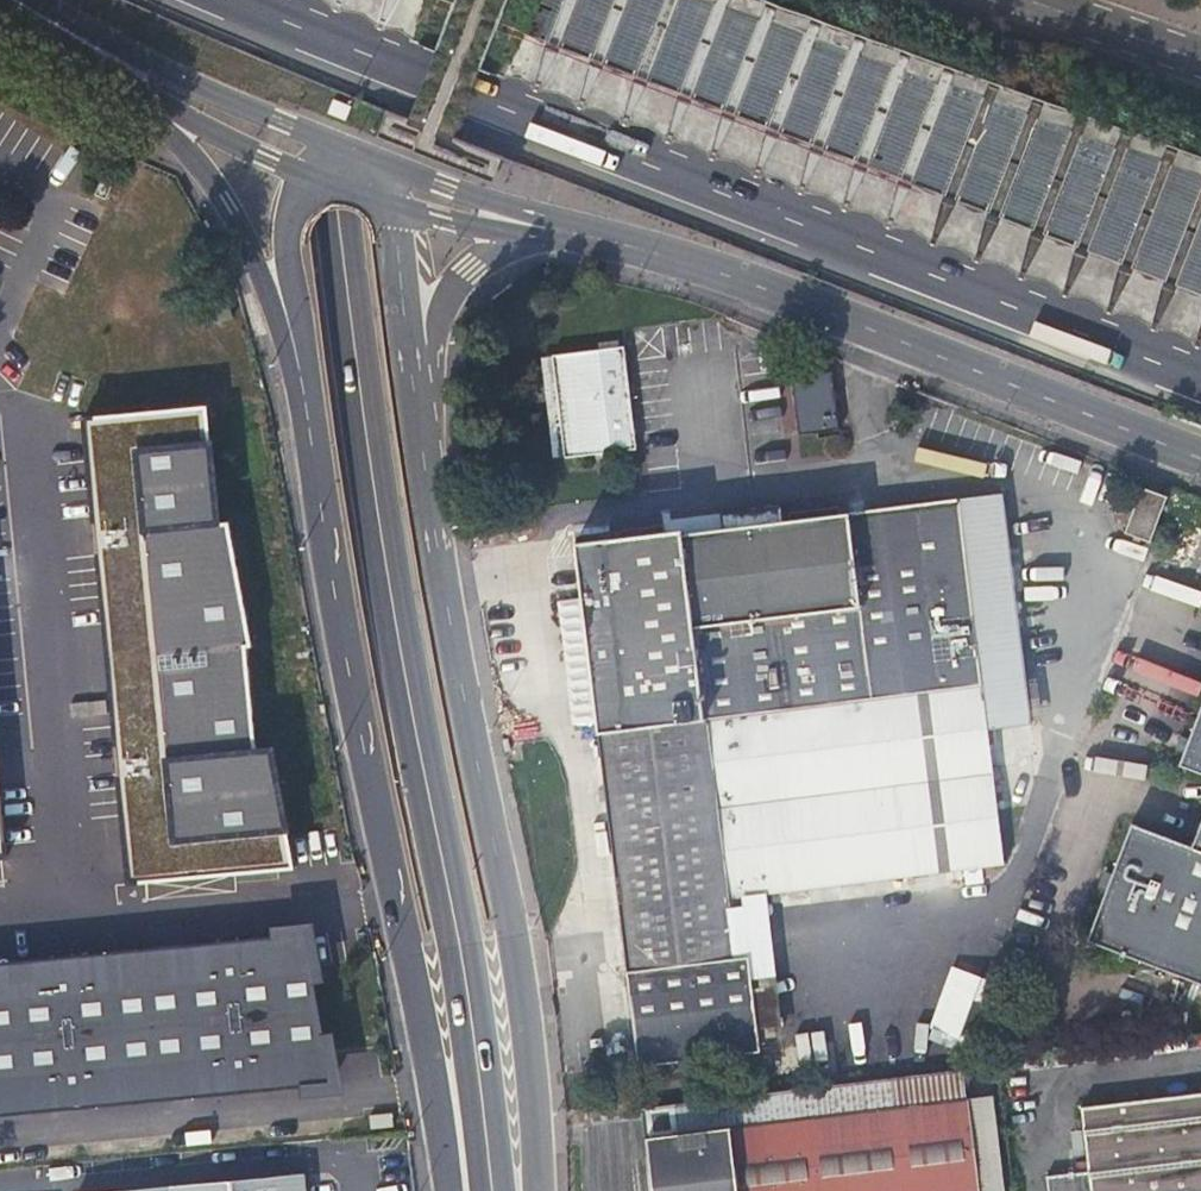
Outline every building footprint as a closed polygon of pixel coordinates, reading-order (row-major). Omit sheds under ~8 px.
[(637,449),(625,347),(554,356),(566,458),(637,449)] [(832,373),(791,377),(798,435),(817,433),(818,439),(839,436),(832,373)] [(212,406),(88,417),(134,886),(301,864),(224,527),(212,406)] [(1169,497),(1142,486),(1140,492),(1142,493),(1129,529),(1125,528),(1124,532),(1152,543),(1154,538),(1151,537),(1165,500),(1168,501),(1169,497)] [(761,1071),(758,1051),(786,1048),(765,894),(789,891),(790,906),(833,902),(832,886),(867,882),(852,761),(987,746),(956,499),(842,513),(841,505),(792,511),(793,521),(781,522),(780,508),(724,515),(726,530),(687,535),(686,530),(665,532),(664,525),(623,530),(624,539),(608,541),(606,530),(575,534),(641,1065),(734,1054),(737,1074),(761,1071)] [(1190,741),(1184,759),(1180,769),(1200,777),(1200,712),(1190,741)] [(13,859),(0,734),(0,860),(13,859)] [(1175,755),(1184,759),(1190,741),(1182,738),(1175,755)] [(1108,898),(1090,946),(1200,988),(1200,828),(1192,852),(1133,830),(1115,878),(1108,898)] [(1100,894),(1108,898),(1115,878),(1107,875),(1100,894)] [(0,963),(0,1116),(334,1083),(307,932),(0,963)] [(956,969),(935,1025),(993,1046),(1013,991),(956,969)] [(1091,1087),(1093,1104),(1157,1096),(1156,1080),(1091,1087)] [(1093,1104),(1041,1110),(1050,1190),(1200,1190),(1200,1091),(1157,1096),(1093,1104)] [(1003,1095),(970,1100),(982,1190),(1015,1190),(1003,1095)] [(970,1100),(648,1141),(654,1190),(982,1190),(970,1100)] [(300,1178),(174,1190),(301,1190),(300,1178)]
